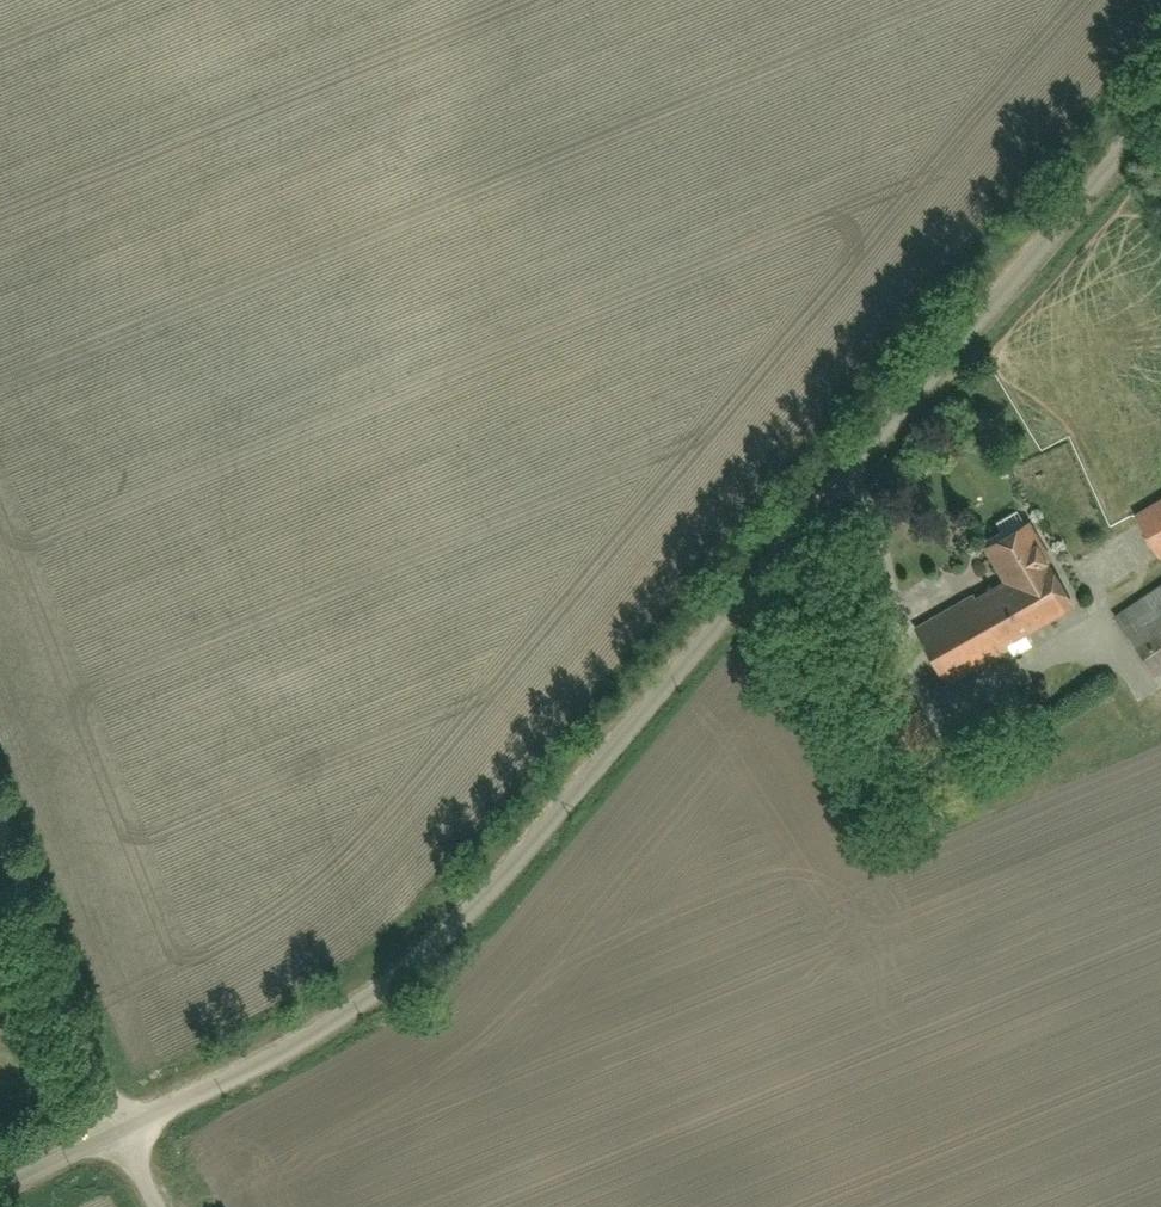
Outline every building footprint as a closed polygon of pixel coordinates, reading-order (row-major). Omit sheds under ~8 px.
[(1160,556),(1160,499),(1138,510),(1160,556)] [(941,686),(1067,618),(1018,528),(975,551),(998,593),(915,637),(941,686)] [(1149,676),(1160,669),(1160,605),(1121,628),(1149,676)] [(862,720),(894,773),(946,742),(913,689),(862,720)]
